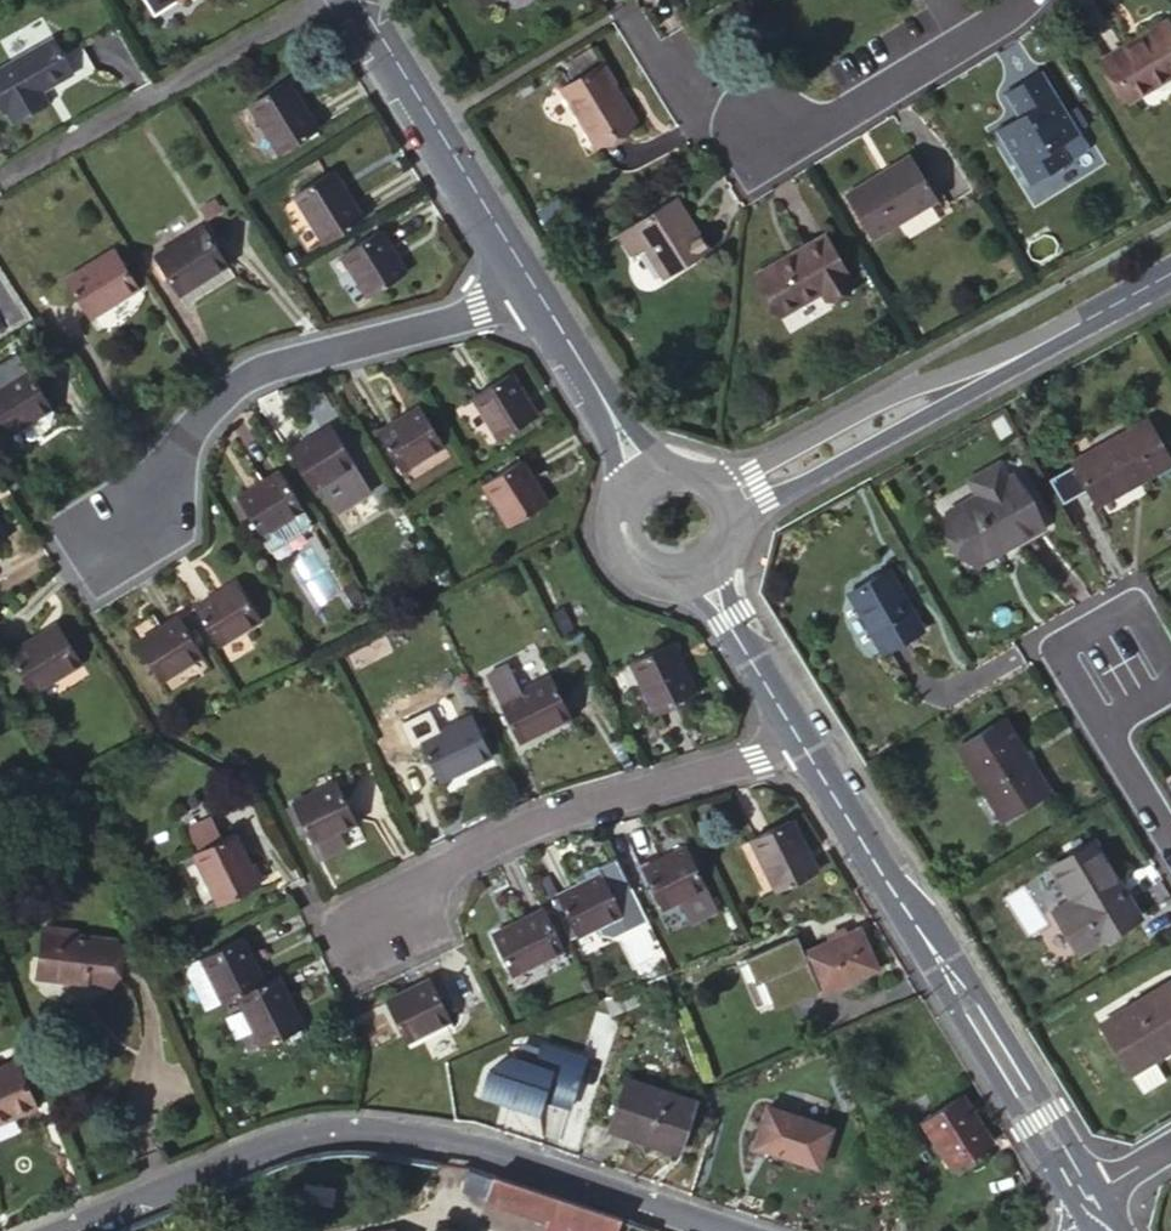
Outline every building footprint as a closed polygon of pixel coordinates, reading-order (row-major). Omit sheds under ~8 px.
[(1102,61),(1127,102),(1170,76),(1170,33),(1166,23),(1102,61)] [(54,32),(0,64),(0,99),(4,105),(7,105),(15,119),(50,98),(43,85),(74,67),(54,32)] [(599,67),(556,93),(590,147),(629,124),(607,88),(610,86),(599,67)] [(1086,149),(1041,75),(1003,99),(1015,122),(993,136),(1025,190),(1068,163),(1085,153),(1086,149)] [(316,132),(287,82),(249,105),(278,155),(316,132)] [(935,203),(907,158),(841,197),(868,242),(935,203)] [(360,221),(330,173),(292,197),(321,245),(360,221)] [(670,201),(664,205),(686,239),(691,235),(670,201)] [(686,239),(664,205),(612,237),(626,258),(638,250),(659,282),(703,254),(691,235),(686,239)] [(226,267),(203,230),(152,260),(175,299),(226,267)] [(378,233),(339,257),(367,300),(405,276),(378,233)] [(821,240),(753,278),(776,318),(819,294),(824,301),(850,286),(821,240)] [(136,291),(113,254),(64,283),(86,321),(136,291)] [(0,369),(0,444),(49,414),(26,376),(15,360),(0,369)] [(534,420),(509,378),(471,400),(497,443),(534,420)] [(443,449),(419,410),(377,436),(401,475),(443,449)] [(1170,463),(1147,420),(1070,462),(1092,501),(1135,479),(1136,481),(1170,463)] [(356,467),(334,431),(291,457),(313,494),(356,467)] [(977,496),(1008,478),(999,461),(967,479),(977,496)] [(547,507),(521,464),(483,488),(508,530),(547,507)] [(1011,476),(1008,478),(977,496),(948,512),(974,559),(1011,538),(1014,543),(1040,528),(1011,476)] [(302,514),(280,477),(236,504),(259,541),(274,532),(302,514)] [(302,514),(274,532),(283,548),(307,533),(309,525),(302,514)] [(274,532),(259,541),(268,557),(283,548),(274,532)] [(978,565),(1014,543),(1011,538),(974,559),(978,565)] [(921,631),(886,571),(846,593),(882,654),(921,631)] [(259,626),(235,588),(192,614),(216,652),(259,626)] [(202,662),(179,624),(136,650),(159,689),(202,662)] [(80,668),(57,632),(8,662),(31,699),(80,668)] [(693,695),(666,643),(626,663),(653,716),(693,695)] [(487,677),(518,742),(568,718),(551,680),(521,695),(508,667),(487,677)] [(488,757),(470,718),(420,743),(439,782),(488,757)] [(956,749),(983,791),(990,787),(1010,817),(1050,791),(1002,719),(956,749)] [(307,836),(311,844),(333,834),(354,824),(334,783),(293,803),(307,836)] [(990,787),(983,791),(1003,821),(1010,817),(990,787)] [(299,841),(307,836),(293,803),(284,808),(299,841)] [(814,872),(789,820),(750,839),(776,891),(814,872)] [(202,822),(181,832),(192,853),(212,843),(202,822)] [(212,843),(192,853),(217,905),(259,884),(233,832),(212,843)] [(333,834),(311,844),(318,861),(340,850),(333,834)] [(1135,919),(1090,844),(1049,868),(1069,902),(1052,912),(1077,954),(1135,919)] [(716,910),(685,848),(641,870),(660,908),(678,898),(691,921),(716,910)] [(603,935),(615,937),(648,920),(616,857),(597,866),(601,875),(622,915),(599,926),(603,935)] [(576,936),(599,926),(622,915),(601,875),(558,897),(576,936)] [(561,949),(543,911),(491,936),(510,975),(561,949)] [(114,940),(74,936),(63,935),(63,928),(42,926),(37,977),(109,985),(114,940)] [(876,968),(858,928),(800,953),(794,938),(742,960),(753,986),(760,983),(772,1012),(816,992),(817,995),(876,968)] [(236,996),(263,984),(240,937),(199,957),(222,1002),(236,996)] [(182,966),(205,1011),(222,1002),(199,957),(182,966)] [(178,967),(200,1013),(205,1011),(182,966),(178,967)] [(301,1029),(277,977),(263,984),(236,996),(262,1048),(301,1029)] [(450,1018),(431,981),(386,1003),(405,1041),(450,1018)] [(1131,1077),(1131,1076),(1154,1063),(1155,1063),(1152,1058),(1170,1047),(1170,982),(1099,1024),(1131,1077)] [(534,1064),(512,1057),(493,1068),(492,1071),(487,1069),(479,1094),(538,1112),(542,1099),(569,1108),(585,1058),(540,1044),(534,1064)] [(15,1061),(0,1068),(0,1121),(35,1107),(15,1061)] [(1154,1063),(1131,1076),(1142,1094),(1164,1081),(1154,1063)] [(679,1151),(694,1101),(626,1079),(610,1129),(679,1151)] [(993,1141),(962,1093),(919,1121),(951,1169),(993,1141)] [(818,1166),(831,1128),(767,1108),(755,1146),(818,1166)] [(464,1188),(487,1196),(494,1175),(470,1168),(464,1188)] [(621,1218),(494,1175),(487,1196),(547,1217),(546,1222),(573,1230),(617,1230),(621,1218)]
